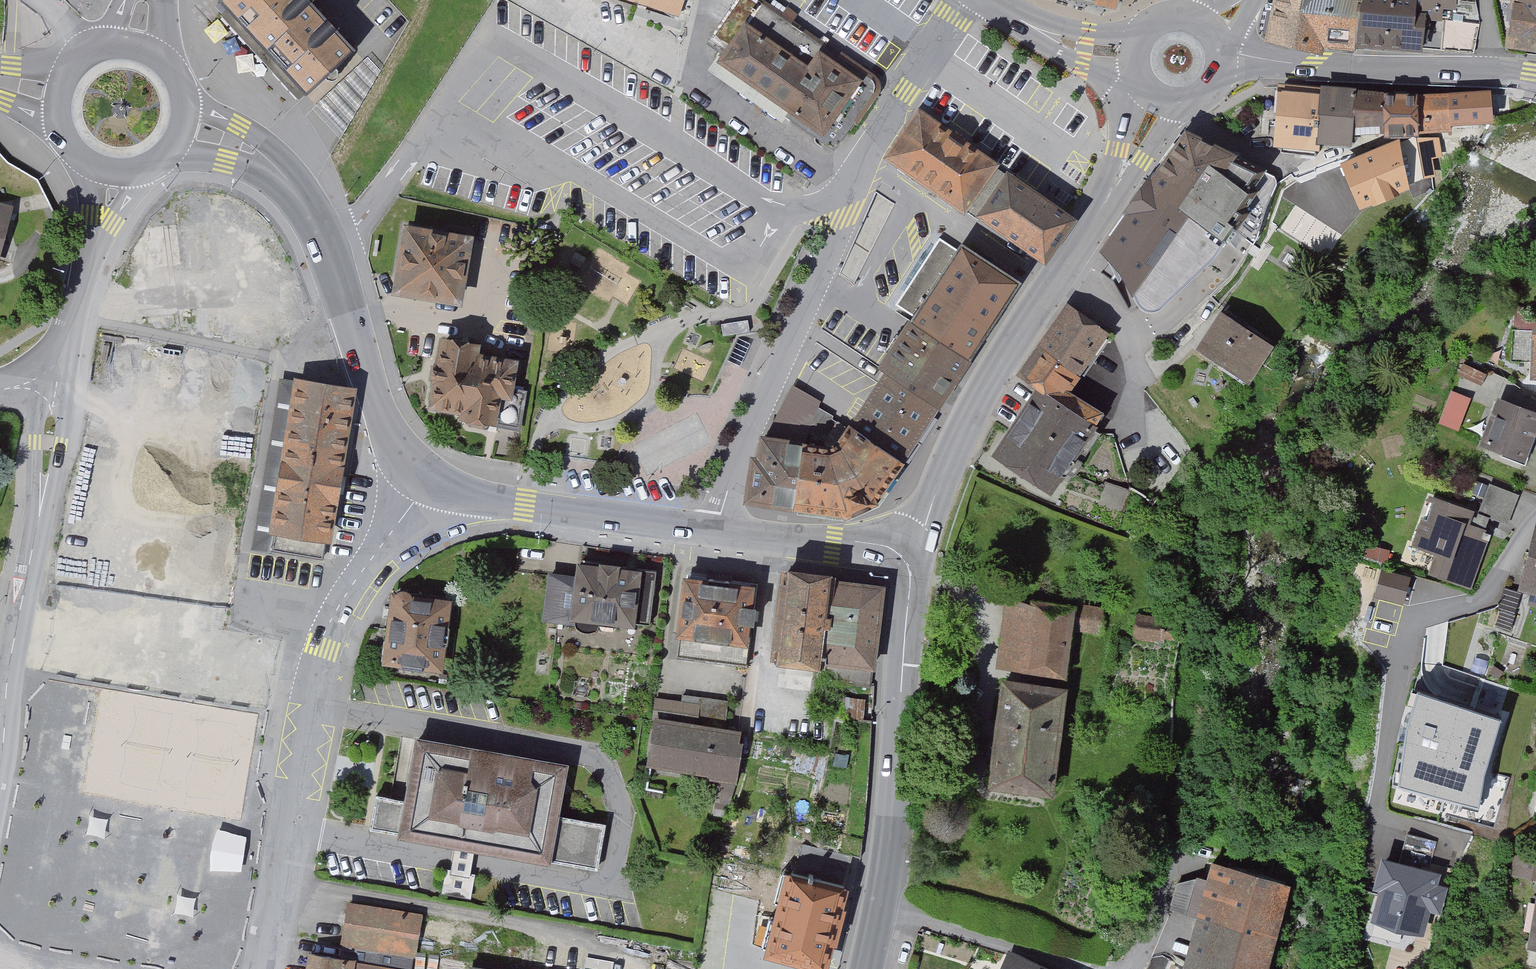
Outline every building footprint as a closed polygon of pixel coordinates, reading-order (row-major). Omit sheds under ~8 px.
[(218,0),(227,10),(221,15),(299,99),(305,94),(306,96),(356,50),(310,0),(218,0)] [(677,11),(681,0),(644,0),(677,11)] [(759,0),(736,0),(707,41),(726,55),(721,61),(790,108),(786,115),(834,148),(835,147),(821,137),(825,131),(839,141),(874,91),(876,85),(873,78),(845,60),(846,58),(828,45),(825,48),(759,0)] [(1268,39),(1319,51),(1320,40),(1355,44),(1355,43),(1363,0),(1278,0),(1268,39)] [(1355,43),(1440,52),(1444,20),(1438,19),(1412,17),(1413,0),(1363,0),(1355,43)] [(1412,17),(1438,19),(1439,7),(1451,8),(1452,2),(1475,3),(1474,0),(1413,0),(1412,17)] [(1515,39),(1535,42),(1535,0),(1521,0),(1515,39)] [(1318,139),(1322,90),(1282,87),(1278,143),(1281,147),(1317,150),(1318,139)] [(1352,127),(1354,92),(1322,90),(1318,139),(1351,140),(1359,137),(1356,132),(1354,127),(1352,127)] [(1386,130),(1385,97),(1385,95),(1354,92),(1352,127),(1354,127),(1356,132),(1386,130)] [(1488,119),(1487,93),(1448,95),(1449,123),(1488,119)] [(1417,122),(1417,129),(1418,131),(1450,129),(1449,123),(1448,95),(1417,96),(1417,122)] [(1385,97),(1386,130),(1417,129),(1417,122),(1417,96),(1385,97)] [(971,194),(993,165),(920,115),(891,156),(963,206),(971,194)] [(1187,128),(1143,185),(1222,241),(1232,226),(1227,222),(1247,193),(1242,190),(1252,175),(1232,162),(1236,156),(1215,142),(1212,147),(1201,140),(1202,139),(1187,128)] [(1361,203),(1420,177),(1414,138),(1396,143),(1344,164),(1361,203)] [(1068,218),(993,165),(971,194),(975,197),(966,210),(980,219),(983,215),(1044,258),(1068,218)] [(1098,251),(1134,297),(1138,307),(1149,314),(1159,312),(1214,260),(1226,243),(1222,241),(1143,185),(1123,213),(1125,215),(1098,251)] [(408,230),(398,289),(458,299),(467,239),(408,230)] [(895,304),(915,317),(881,369),(888,373),(936,406),(1017,282),(991,265),(994,260),(980,250),(976,255),(962,246),(959,250),(939,237),(895,304)] [(1514,305),(1511,361),(1534,362),(1534,375),(1535,375),(1535,314),(1514,305)] [(1037,348),(1074,373),(1080,378),(1086,368),(1081,365),(1103,332),(1067,306),(1037,348)] [(1268,345),(1222,315),(1201,348),(1247,378),(1268,345)] [(818,342),(809,358),(851,386),(861,371),(818,342)] [(508,389),(512,362),(473,356),(475,348),(444,343),(434,404),(465,409),(464,414),(467,415),(466,417),(470,423),(482,425),(489,422),(489,418),(497,419),(496,424),(519,428),(525,391),(508,389)] [(1092,424),(1100,412),(1063,389),(1074,373),(1037,348),(1019,375),(1040,390),(1092,424)] [(1463,363),(1458,375),(1481,386),(1487,374),(1463,363)] [(936,406),(888,373),(852,425),(901,459),(936,406)] [(351,392),(299,383),(275,527),(271,527),(268,548),(324,558),(351,392)] [(794,505),(802,445),(817,408),(820,401),(794,386),(764,439),(761,462),(755,461),(749,498),(794,505)] [(1097,427),(1092,424),(1040,390),(997,455),(1049,490),(1091,434),(1096,438),(1100,433),(1095,430),(1097,427)] [(1453,393),(1442,422),(1457,428),(1468,399),(1453,393)] [(1501,403),(1486,442),(1503,449),(1500,456),(1525,465),(1535,436),(1529,434),(1535,416),(1501,403)] [(831,449),(849,431),(832,421),(833,417),(817,408),(802,445),(831,449)] [(874,498),(901,459),(852,425),(849,431),(831,449),(802,445),(794,505),(847,512),(874,500),(874,498)] [(1098,504),(1123,514),(1129,492),(1106,483),(1098,504)] [(1432,571),(1469,584),(1486,537),(1488,538),(1489,534),(1483,532),(1489,517),(1507,523),(1518,495),(1490,484),(1476,519),(1470,517),(1471,513),(1440,502),(1434,521),(1424,518),(1416,543),(1440,551),(1432,571)] [(1518,591),(1535,596),(1535,524),(1518,591)] [(581,567),(580,578),(551,575),(546,617),(575,620),(580,629),(588,632),(598,627),(601,618),(650,624),(657,571),(603,564),(602,569),(581,567)] [(774,653),(825,659),(835,582),(785,575),(774,653)] [(1386,575),(1381,595),(1403,601),(1408,581),(1386,575)] [(745,665),(756,589),(748,587),(748,583),(730,581),(729,585),(687,579),(676,656),(745,665)] [(882,588),(835,582),(825,659),(822,680),(870,686),(882,588)] [(400,592),(397,597),(388,658),(394,659),(393,665),(413,668),(414,661),(438,664),(446,604),(410,599),(409,594),(404,591),(400,592)] [(1074,609),(1099,612),(1099,608),(1009,597),(999,669),(1065,676),(1074,609)] [(1370,606),(1361,634),(1389,643),(1398,615),(1370,606)] [(1139,615),(1135,639),(1166,643),(1167,639),(1177,640),(1179,625),(1168,623),(1169,619),(1139,615)] [(1477,703),(1482,686),(1431,671),(1428,684),(1419,681),(1406,727),(1457,742),(1469,701),(1477,703)] [(813,678),(785,674),(783,688),(811,691),(813,678)] [(1050,790),(1063,690),(1005,683),(991,783),(1050,790)] [(849,702),(847,715),(871,719),(873,689),(870,689),(869,704),(849,702)] [(652,719),(657,720),(723,731),(728,701),(684,694),(682,703),(654,699),(652,719)] [(737,733),(723,731),(657,720),(650,762),(708,771),(708,775),(719,776),(715,801),(730,803),(743,760),(743,757),(740,757),(741,747),(737,746),(739,734),(737,733)] [(370,827),(458,843),(455,857),(453,870),(447,869),(443,892),(470,897),(474,874),(468,873),(471,860),(473,846),(597,868),(605,823),(555,814),(564,765),(418,739),(408,800),(376,794),(370,827)] [(1407,833),(1398,865),(1428,873),(1436,841),(1407,833)] [(796,873),(843,885),(851,855),(804,843),(796,873)] [(1535,877),(1535,860),(1517,856),(1514,872),(1535,877)] [(1398,865),(1385,862),(1379,884),(1385,886),(1376,916),(1420,928),(1424,915),(1435,918),(1444,888),(1432,885),(1435,875),(1428,873),(1398,865)] [(1290,887),(1211,863),(1206,880),(1196,918),(1182,968),(1269,968),(1290,887)] [(791,872),(771,950),(822,964),(843,885),(796,873),(791,872)] [(1196,918),(1206,880),(1196,879),(1176,884),(1170,910),(1196,918)] [(420,907),(346,897),(338,949),(304,945),(301,968),(411,968),(420,907)] [(1012,956),(1006,968),(1040,968),(1012,956)] [(462,960),(461,968),(530,968),(462,960)]
